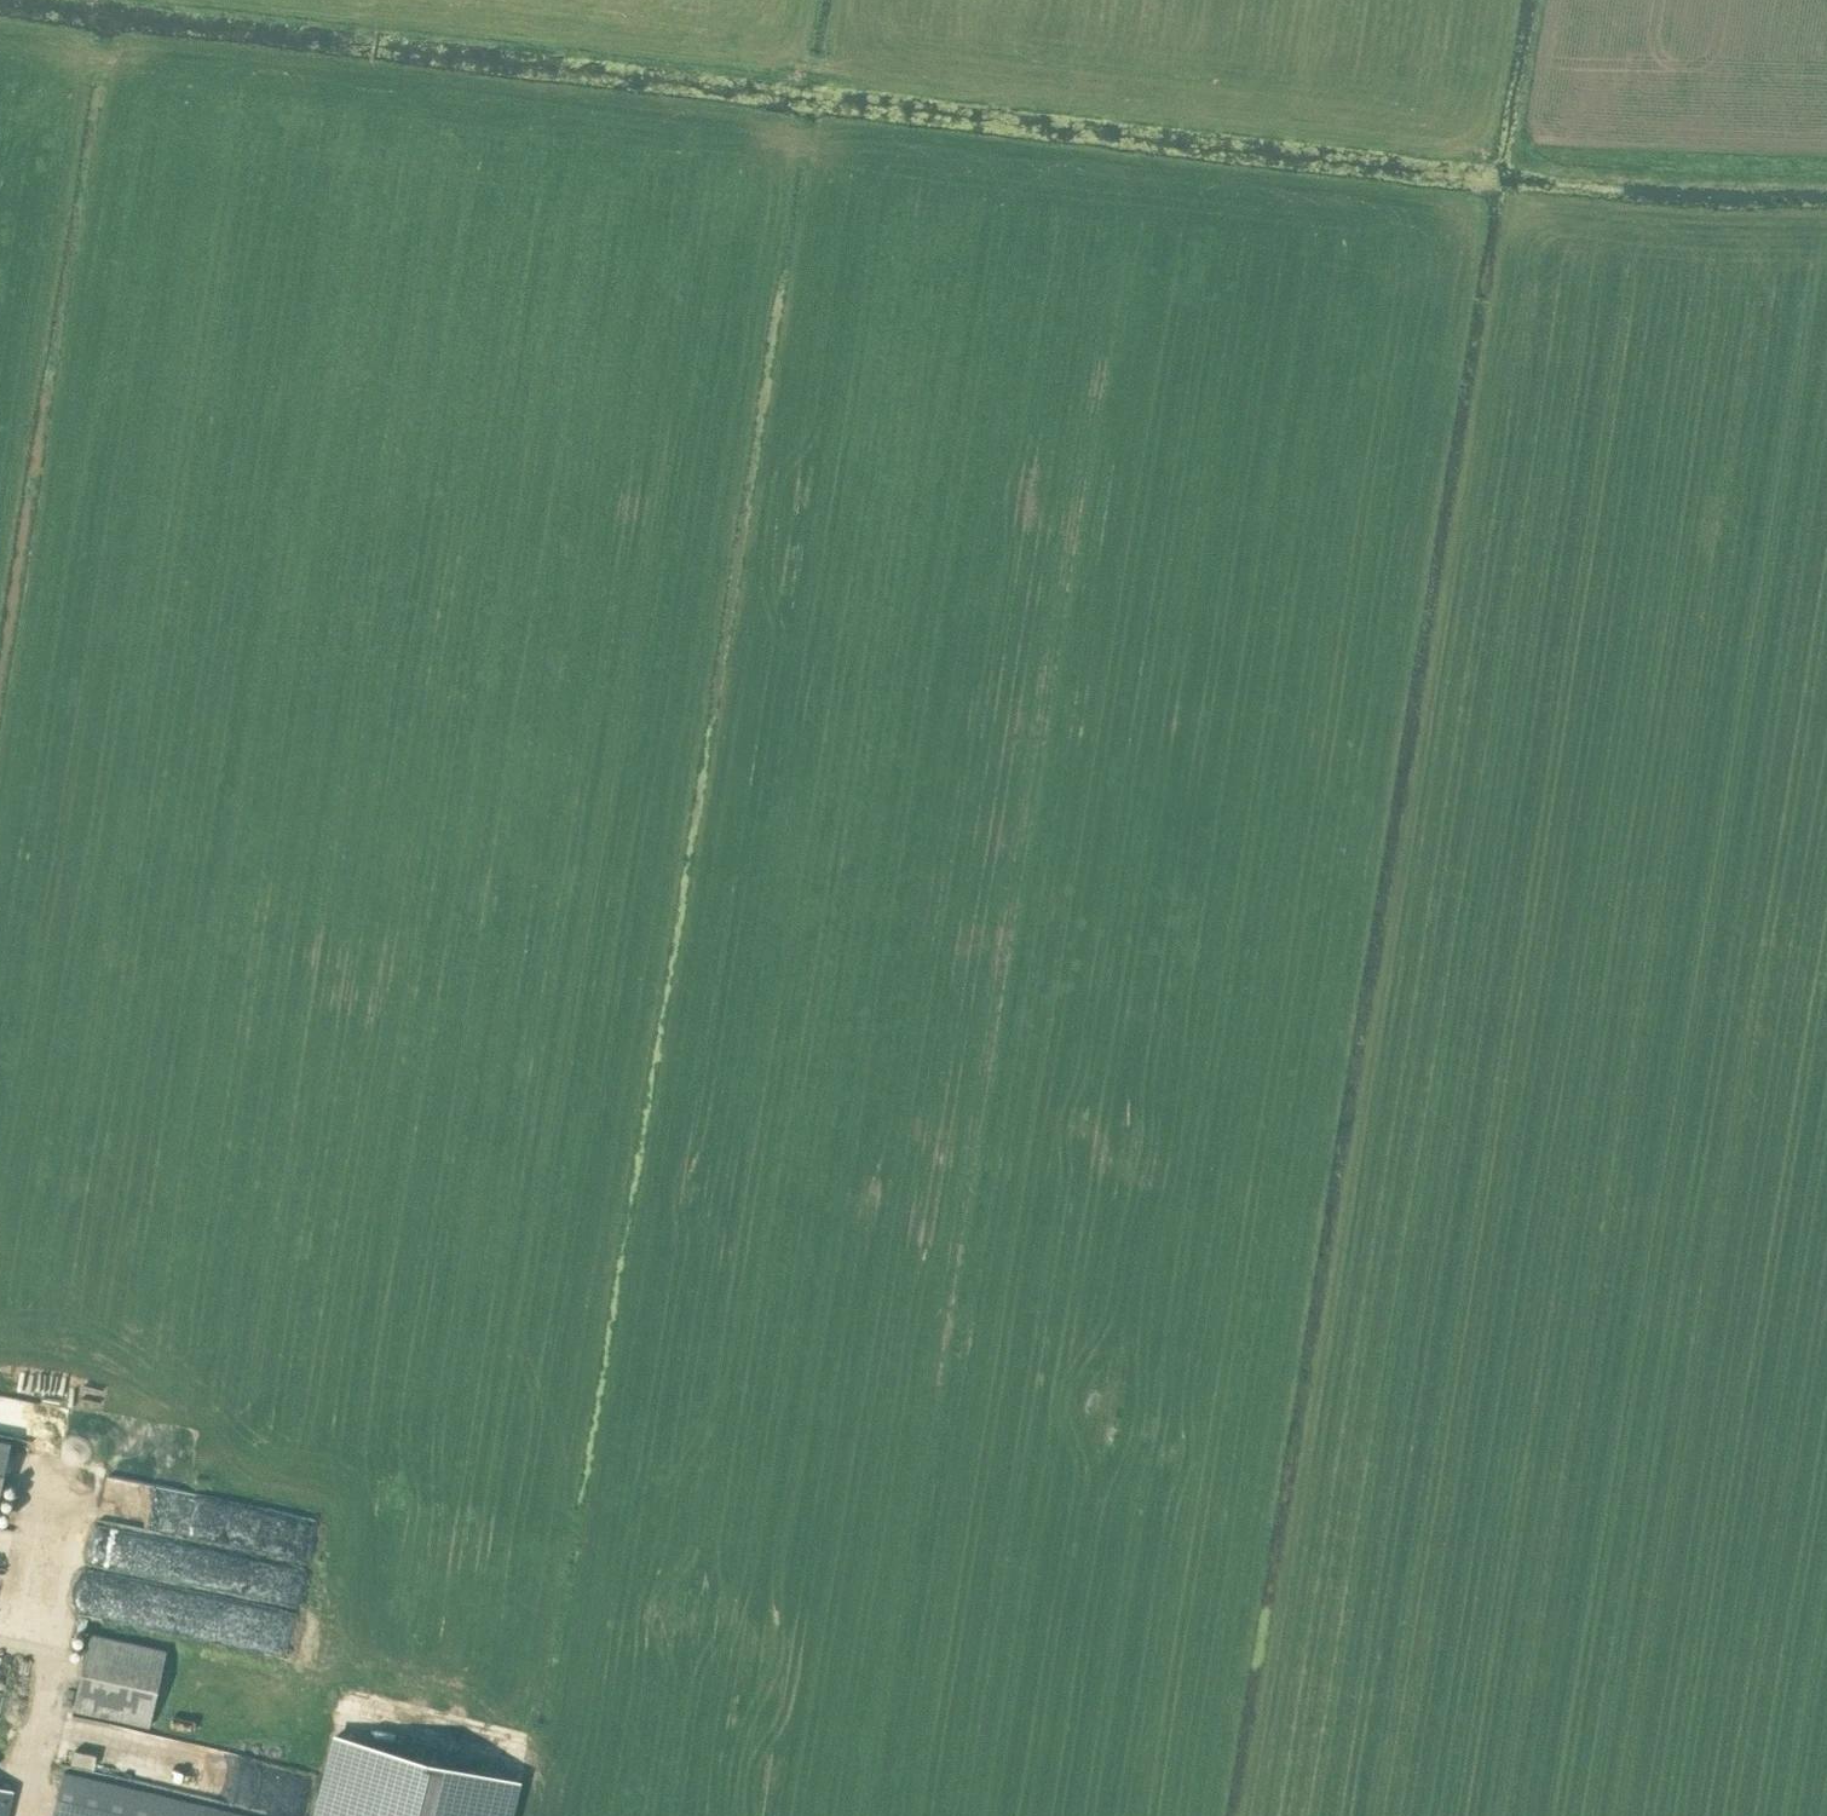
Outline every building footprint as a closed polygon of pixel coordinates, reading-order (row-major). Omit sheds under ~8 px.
[(11,1441),(0,1439),(0,1496),(11,1441)] [(128,1530),(144,1532),(145,1518),(174,1522),(177,1493),(133,1488),(128,1530)] [(220,1641),(283,1649),(288,1614),(224,1606),(220,1641)] [(166,1650),(90,1633),(73,1709),(149,1726),(166,1650)] [(517,1779),(335,1735),(316,1815),(508,1815),(517,1779)] [(314,1772),(267,1762),(262,1787),(267,1789),(264,1808),(304,1815),(305,1815),(314,1772)] [(62,1772),(52,1815),(242,1815),(62,1772)] [(14,1789),(0,1786),(0,1815),(7,1815),(14,1789)]
